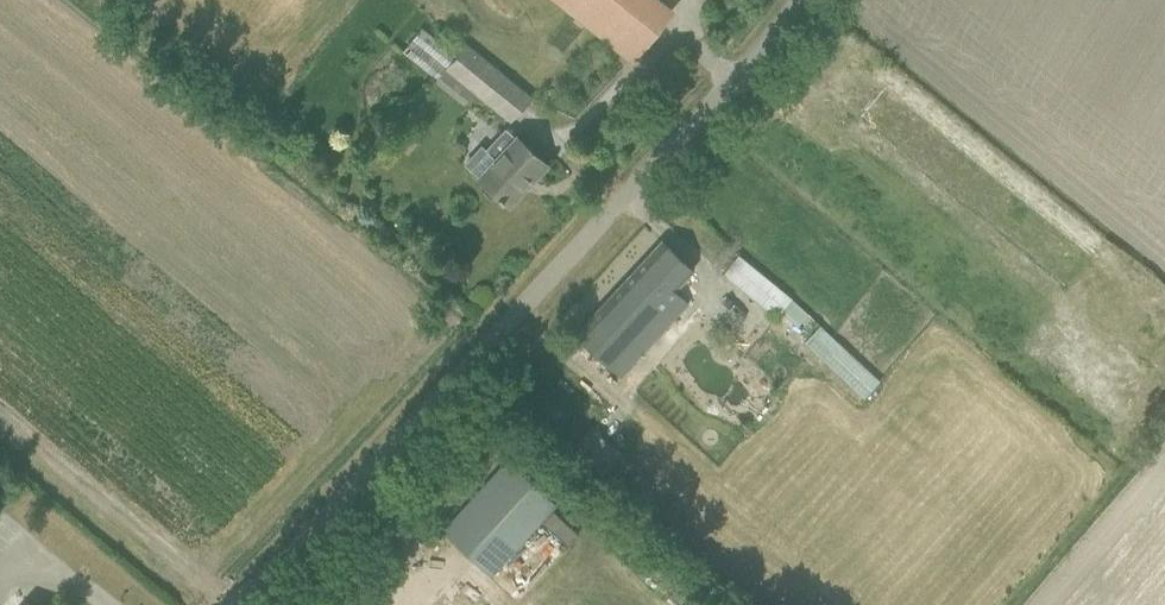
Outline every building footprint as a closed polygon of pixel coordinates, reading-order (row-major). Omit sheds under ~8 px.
[(584,18),(618,45),(654,0),(599,0),(584,18)] [(397,49),(430,74),(448,49),(416,25),(397,49)] [(529,94),(467,42),(449,63),(511,115),(529,94)] [(463,163),(478,176),(491,188),(508,204),(546,164),(529,148),(516,136),(496,158),(480,144),(463,163)] [(575,333),(574,334),(622,376),(690,303),(675,289),(682,282),(693,269),(679,256),(661,240),(575,333)] [(791,297),(737,253),(723,273),(776,316),(791,297)] [(880,380),(821,324),(803,342),(864,399),(880,380)] [(601,476),(621,453),(589,426),(569,449),(601,476)] [(442,530),(492,575),(513,553),(531,531),(557,505),(506,459),(442,530)] [(550,562),(574,551),(563,529),(540,540),(550,562)]
